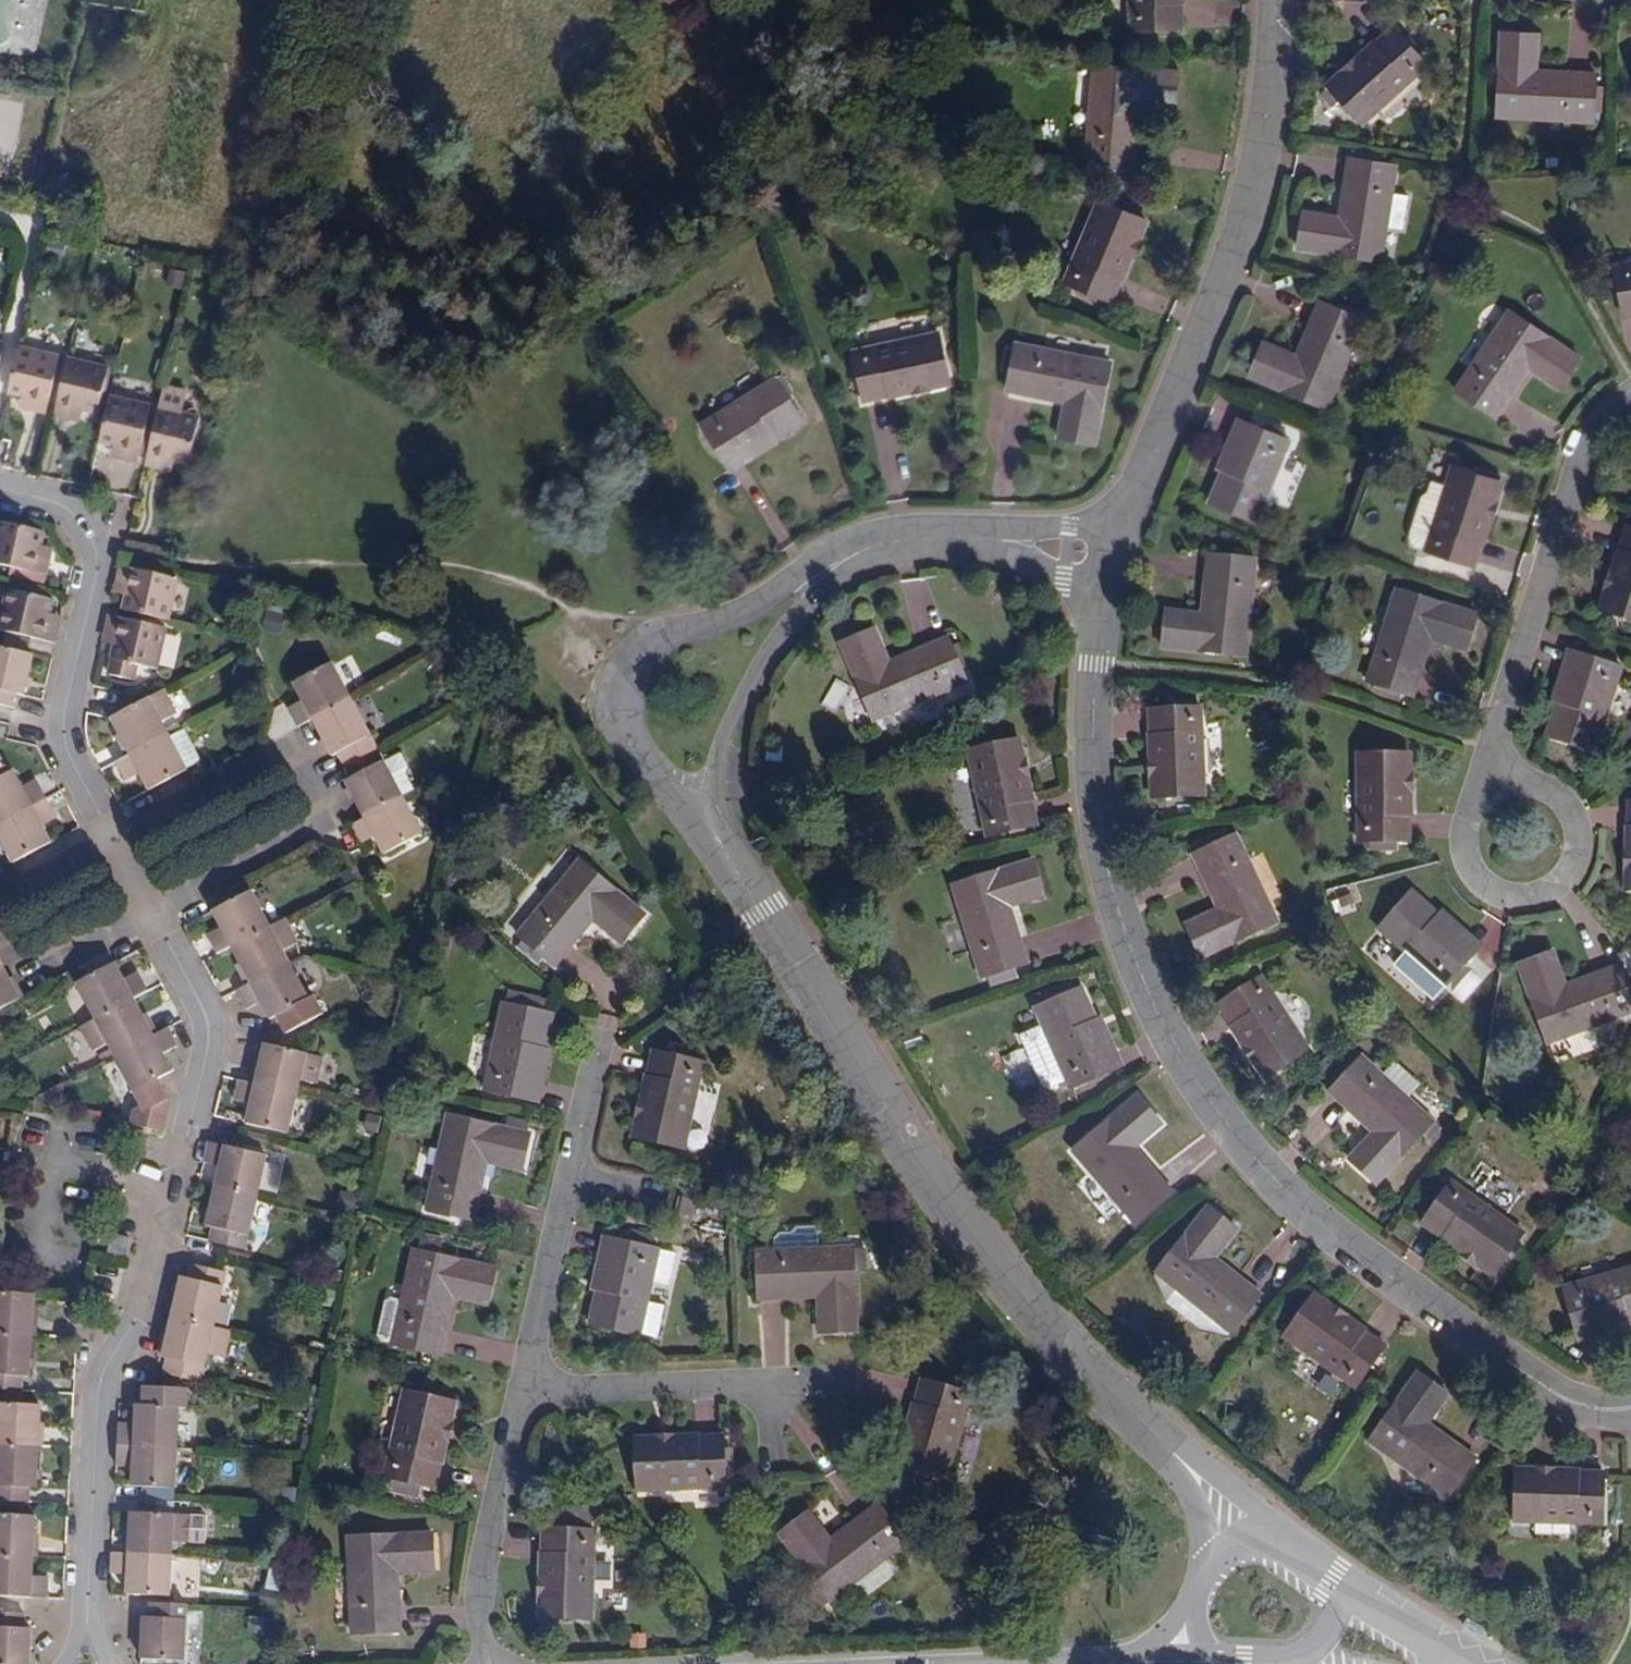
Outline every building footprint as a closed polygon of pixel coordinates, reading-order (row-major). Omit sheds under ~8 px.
[(1131,31),(1181,30),(1180,0),(1131,0),(1131,31)] [(1333,108),(1341,101),(1362,124),(1426,64),(1417,54),(1421,51),(1406,35),(1402,38),(1392,27),(1328,87),(1329,88),(1321,95),(1333,108)] [(1537,35),(1500,33),(1496,117),(1592,122),(1595,74),(1535,71),(1537,35)] [(1177,74),(1095,67),(1087,162),(1105,163),(1105,169),(1121,170),(1122,165),(1134,166),(1138,106),(1174,109),(1177,74)] [(1391,193),(1396,166),(1349,158),(1339,217),(1303,211),(1297,248),(1380,262),(1386,227),(1402,230),(1408,196),(1391,193)] [(1145,222),(1099,202),(1065,282),(1111,302),(1145,222)] [(1623,310),(1624,316),(1630,314),(1630,262),(1614,265),(1617,283),(1607,285),(1612,312),(1623,310)] [(1344,311),(1336,308),(1319,301),(1296,357),(1262,342),(1248,377),(1326,409),(1363,319),(1357,316),(1359,311),(1346,305),(1344,311)] [(1338,302),(1336,308),(1344,311),(1346,305),(1338,302)] [(1578,356),(1508,309),(1454,390),(1494,416),(1527,367),(1557,388),(1578,356)] [(939,335),(854,353),(864,403),(949,385),(939,335)] [(42,413),(56,355),(17,346),(5,393),(21,397),(30,399),(28,409),(42,413)] [(1109,363),(1016,346),(1007,392),(1066,403),(1060,438),(1094,444),(1109,363)] [(104,367),(66,357),(52,415),(67,418),(69,408),(78,410),(93,413),(104,367)] [(767,439),(769,442),(802,421),(776,380),(701,427),(724,465),(767,439)] [(179,391),(161,387),(156,408),(143,465),(157,469),(160,458),(169,460),(185,463),(195,417),(174,412),(179,391)] [(147,406),(106,396),(95,442),(110,446),(121,448),(119,459),(134,462),(147,406)] [(18,407),(28,409),(30,399),(21,397),(18,407)] [(77,420),(78,410),(69,408),(67,418),(77,420)] [(1243,421),(1224,468),(1231,471),(1249,424),(1243,421)] [(1231,471),(1224,468),(1210,503),(1256,521),(1288,440),(1249,424),(1231,471)] [(770,444),(769,442),(767,439),(724,465),(728,470),(770,444)] [(108,456),(119,459),(121,448),(110,446),(108,456)] [(167,470),(169,460),(160,458),(157,469),(167,470)] [(1445,485),(1425,548),(1424,550),(1473,565),(1499,482),(1498,481),(1499,476),(1483,471),(1482,476),(1451,466),(1445,485)] [(1412,544),(1425,548),(1445,485),(1431,481),(1427,492),(1422,496),(1410,532),(1409,539),(1412,544)] [(39,549),(42,534),(0,524),(0,566),(42,576),(46,562),(36,559),(39,549)] [(1626,528),(1600,611),(1630,620),(1630,530),(1626,528)] [(48,551),(39,549),(36,559),(46,562),(48,551)] [(1255,559),(1208,555),(1202,614),(1165,611),(1162,648),(1246,655),(1255,559)] [(107,609),(164,622),(173,582),(125,571),(122,586),(119,597),(110,595),(107,609)] [(122,586),(114,583),(110,595),(119,597),(122,586)] [(1476,615),(1395,589),(1365,681),(1412,696),(1430,640),(1464,651),(1476,615)] [(53,645),(56,630),(43,627),(46,617),(49,602),(5,591),(0,612),(0,632),(34,640),(53,645)] [(43,627),(56,630),(58,619),(46,617),(43,627)] [(161,630),(105,618),(101,632),(111,635),(109,645),(105,661),(152,671),(161,630)] [(952,665),(958,662),(952,647),(945,650),(942,641),(886,665),(872,631),(839,645),(871,722),(905,708),(934,696),(960,685),(955,672),(952,665)] [(111,635),(101,632),(99,642),(109,645),(111,635)] [(9,710),(12,696),(20,698),(29,657),(0,650),(0,708),(9,710)] [(1565,701),(1557,699),(1546,735),(1594,750),(1620,666),(1605,661),(1607,656),(1588,650),(1586,655),(1580,654),(1565,701)] [(1573,651),(1557,699),(1565,701),(1580,654),(1573,651)] [(961,669),(958,662),(952,665),(955,672),(961,669)] [(314,721),(352,702),(333,664),(296,683),(304,699),(287,708),(297,731),(314,721)] [(179,718),(166,693),(128,713),(111,722),(121,741),(130,756),(169,735),(164,726),(179,718)] [(374,746),(352,702),(314,721),(331,754),(336,752),(342,763),(374,746)] [(1199,708),(1148,710),(1151,797),(1202,796),(1199,708)] [(171,739),(169,735),(130,756),(125,758),(116,763),(126,783),(141,776),(150,793),(157,790),(190,773),(188,770),(202,762),(186,731),(171,739)] [(125,758),(130,756),(121,741),(116,744),(125,758)] [(1015,829),(1016,835),(1024,833),(1023,828),(1035,825),(1016,741),(966,752),(985,836),(1007,831),(1015,829)] [(381,761),(374,746),(342,763),(349,776),(345,779),(364,816),(400,797),(399,796),(412,790),(403,772),(405,765),(403,760),(405,759),(401,751),(398,750),(390,754),(391,756),(381,761)] [(1396,849),(1396,841),(1408,841),(1406,753),(1356,754),(1358,842),(1369,841),(1370,850),(1396,849)] [(44,801),(34,783),(21,790),(11,771),(0,777),(0,824),(44,801)] [(349,824),(360,847),(374,840),(383,855),(419,836),(400,797),(364,816),(349,824)] [(14,866),(48,848),(51,846),(41,828),(54,821),(44,801),(0,824),(0,840),(14,866)] [(1277,922),(1235,835),(1192,856),(1218,909),(1184,926),(1200,959),(1277,922)] [(1041,896),(1030,860),(950,885),(978,978),(1025,964),(1007,907),(1041,896)] [(645,916),(582,863),(520,937),(556,967),(594,921),(621,944),(645,916)] [(1437,920),(1442,914),(1413,889),(1379,927),(1446,985),(1452,978),(1456,982),(1470,965),(1466,962),(1474,953),(1437,920)] [(250,890),(215,908),(225,928),(208,937),(217,955),(234,946),(269,927),(250,890)] [(1479,947),(1442,914),(1437,920),(1474,953),(1479,947)] [(284,919),(269,927),(234,946),(244,965),(253,981),(288,962),(282,951),(297,944),(284,919)] [(1517,964),(1546,1043),(1630,1012),(1630,992),(1621,964),(1564,985),(1552,951),(1517,964)] [(247,984),(234,992),(244,1009),(261,1001),(270,1017),(276,1014),(286,1032),(316,1016),(307,999),(288,962),(253,981),(247,984)] [(18,997),(0,963),(0,1006),(18,997)] [(78,982),(96,1020),(133,1001),(148,993),(138,974),(123,981),(113,963),(78,982)] [(238,968),(247,984),(253,981),(244,965),(238,968)] [(1308,1051),(1260,977),(1218,1004),(1265,1078),(1308,1051)] [(1088,1027),(1095,1024),(1080,989),(1035,1009),(1070,1088),(1108,1072),(1088,1027)] [(313,995),(307,999),(316,1016),(322,1013),(313,995)] [(109,1045),(114,1055),(151,1035),(142,1019),(133,1001),(96,1020),(81,1028),(94,1053),(109,1045)] [(539,1051),(545,1052),(552,1016),(504,1006),(487,1092),(529,1100),(539,1051)] [(142,1019),(151,1035),(156,1033),(147,1016),(142,1019)] [(1115,1068),(1095,1024),(1088,1027),(1108,1072),(1115,1068)] [(114,1055),(131,1086),(152,1074),(156,1072),(167,1067),(161,1055),(176,1046),(166,1027),(156,1033),(151,1035),(114,1055)] [(307,1052),(264,1042),(257,1070),(254,1083),(295,1093),(299,1079),(315,1082),(321,1055),(307,1052)] [(548,1053),(545,1052),(539,1051),(529,1100),(538,1102),(548,1053)] [(702,1065),(653,1054),(634,1139),(683,1149),(702,1065)] [(1375,1185),(1432,1122),(1407,1099),(1419,1087),(1398,1068),(1400,1065),(1395,1060),(1391,1061),(1379,1073),(1361,1057),(1356,1063),(1352,1059),(1333,1079),(1338,1083),(1329,1093),(1372,1133),(1348,1159),(1375,1185)] [(131,1086),(140,1104),(131,1108),(129,1122),(162,1127),(166,1094),(162,1094),(152,1074),(131,1086)] [(295,1093),(254,1083),(238,1080),(234,1100),(249,1103),(245,1122),(286,1131),(295,1093)] [(1160,1124),(1135,1096),(1071,1151),(1134,1224),(1171,1193),(1132,1148),(1160,1124)] [(528,1135),(449,1118),(428,1211),(473,1220),(486,1161),(520,1169),(528,1135)] [(214,1186),(254,1195),(263,1155),(223,1146),(219,1166),(202,1162),(197,1182),(214,1186)] [(1522,1232),(1450,1182),(1421,1223),(1493,1273),(1522,1232)] [(242,1247),(254,1195),(214,1186),(205,1224),(213,1226),(210,1240),(242,1247)] [(1235,1229),(1206,1207),(1155,1273),(1230,1331),(1237,1322),(1244,1326),(1257,1309),(1251,1305),(1259,1295),(1212,1258),(1235,1229)] [(773,1252),(756,1253),(758,1299),(818,1296),(820,1333),(856,1331),(852,1248),(817,1250),(817,1228),(795,1229),(790,1235),(778,1235),(773,1241),(773,1252)] [(603,1290),(599,1289),(590,1326),(638,1337),(650,1282),(667,1286),(675,1254),(658,1250),(651,1248),(653,1237),(629,1231),(626,1243),(614,1240),(603,1290)] [(124,1256),(128,1238),(112,1234),(108,1252),(124,1256)] [(606,1238),(595,1288),(599,1289),(603,1290),(614,1240),(606,1238)] [(384,1343),(392,1345),(437,1356),(451,1295),(486,1304),(494,1269),(413,1251),(402,1300),(389,1297),(379,1337),(384,1343)] [(172,1315),(213,1325),(225,1270),(190,1262),(187,1276),(181,1276),(172,1315)] [(1625,1322),(1630,1320),(1630,1267),(1563,1287),(1575,1328),(1623,1314),(1625,1322)] [(27,1334),(29,1314),(30,1294),(0,1292),(0,1332),(27,1334)] [(1385,1346),(1312,1295),(1283,1337),(1356,1388),(1385,1346)] [(1577,1336),(1625,1322),(1623,1314),(1575,1328),(1577,1336)] [(221,1354),(228,1328),(213,1325),(172,1315),(168,1336),(163,1357),(168,1358),(165,1372),(200,1381),(203,1366),(207,1351),(221,1354)] [(19,1389),(19,1376),(25,1376),(27,1334),(0,1332),(0,1388),(19,1389)] [(163,1335),(159,1355),(163,1357),(168,1336),(163,1335)] [(1446,1394),(1416,1373),(1369,1442),(1447,1496),(1473,1457),(1425,1424),(1446,1394)] [(970,1395),(922,1382),(900,1467),(948,1479),(970,1395)] [(117,1443),(176,1447),(177,1406),(186,1407),(187,1387),(144,1385),(144,1403),(137,1403),(135,1422),(119,1422),(117,1443)] [(453,1404),(405,1393),(386,1478),(434,1489),(453,1404)] [(39,1446),(40,1427),(42,1405),(0,1402),(0,1443),(39,1446)] [(722,1436),(634,1440),(636,1491),(724,1486),(722,1436)] [(0,1443),(0,1500),(27,1502),(28,1488),(35,1489),(39,1446),(0,1443)] [(174,1485),(176,1447),(117,1443),(116,1464),(133,1465),(132,1483),(174,1485)] [(828,1475),(843,1502),(861,1493),(846,1465),(828,1475)] [(1603,1473),(1515,1470),(1513,1520),(1602,1524),(1603,1473)] [(906,1543),(878,1505),(831,1541),(809,1512),(780,1535),(830,1601),(906,1543)] [(129,1552),(170,1555),(170,1541),(188,1542),(204,1542),(205,1514),(189,1513),(130,1510),(129,1532),(129,1552)] [(29,1557),(30,1537),(32,1517),(0,1514),(0,1555),(29,1557)] [(592,1532),(543,1530),(540,1617),(590,1619),(592,1532)] [(430,1535),(348,1538),(352,1634),(398,1631),(395,1573),(432,1571),(430,1535)] [(30,1537),(29,1557),(35,1557),(36,1557),(37,1538),(30,1537)] [(126,1595),(150,1597),(168,1597),(170,1555),(129,1552),(122,1552),(112,1551),(110,1572),(126,1573),(126,1595)] [(23,1596),(43,1598),(45,1578),(27,1577),(29,1557),(0,1555),(0,1594),(23,1596)] [(141,1616),(139,1658),(183,1660),(186,1606),(149,1604),(149,1616),(141,1616)] [(0,1612),(0,1663),(24,1663),(27,1630),(21,1629),(22,1614),(0,1612)]
